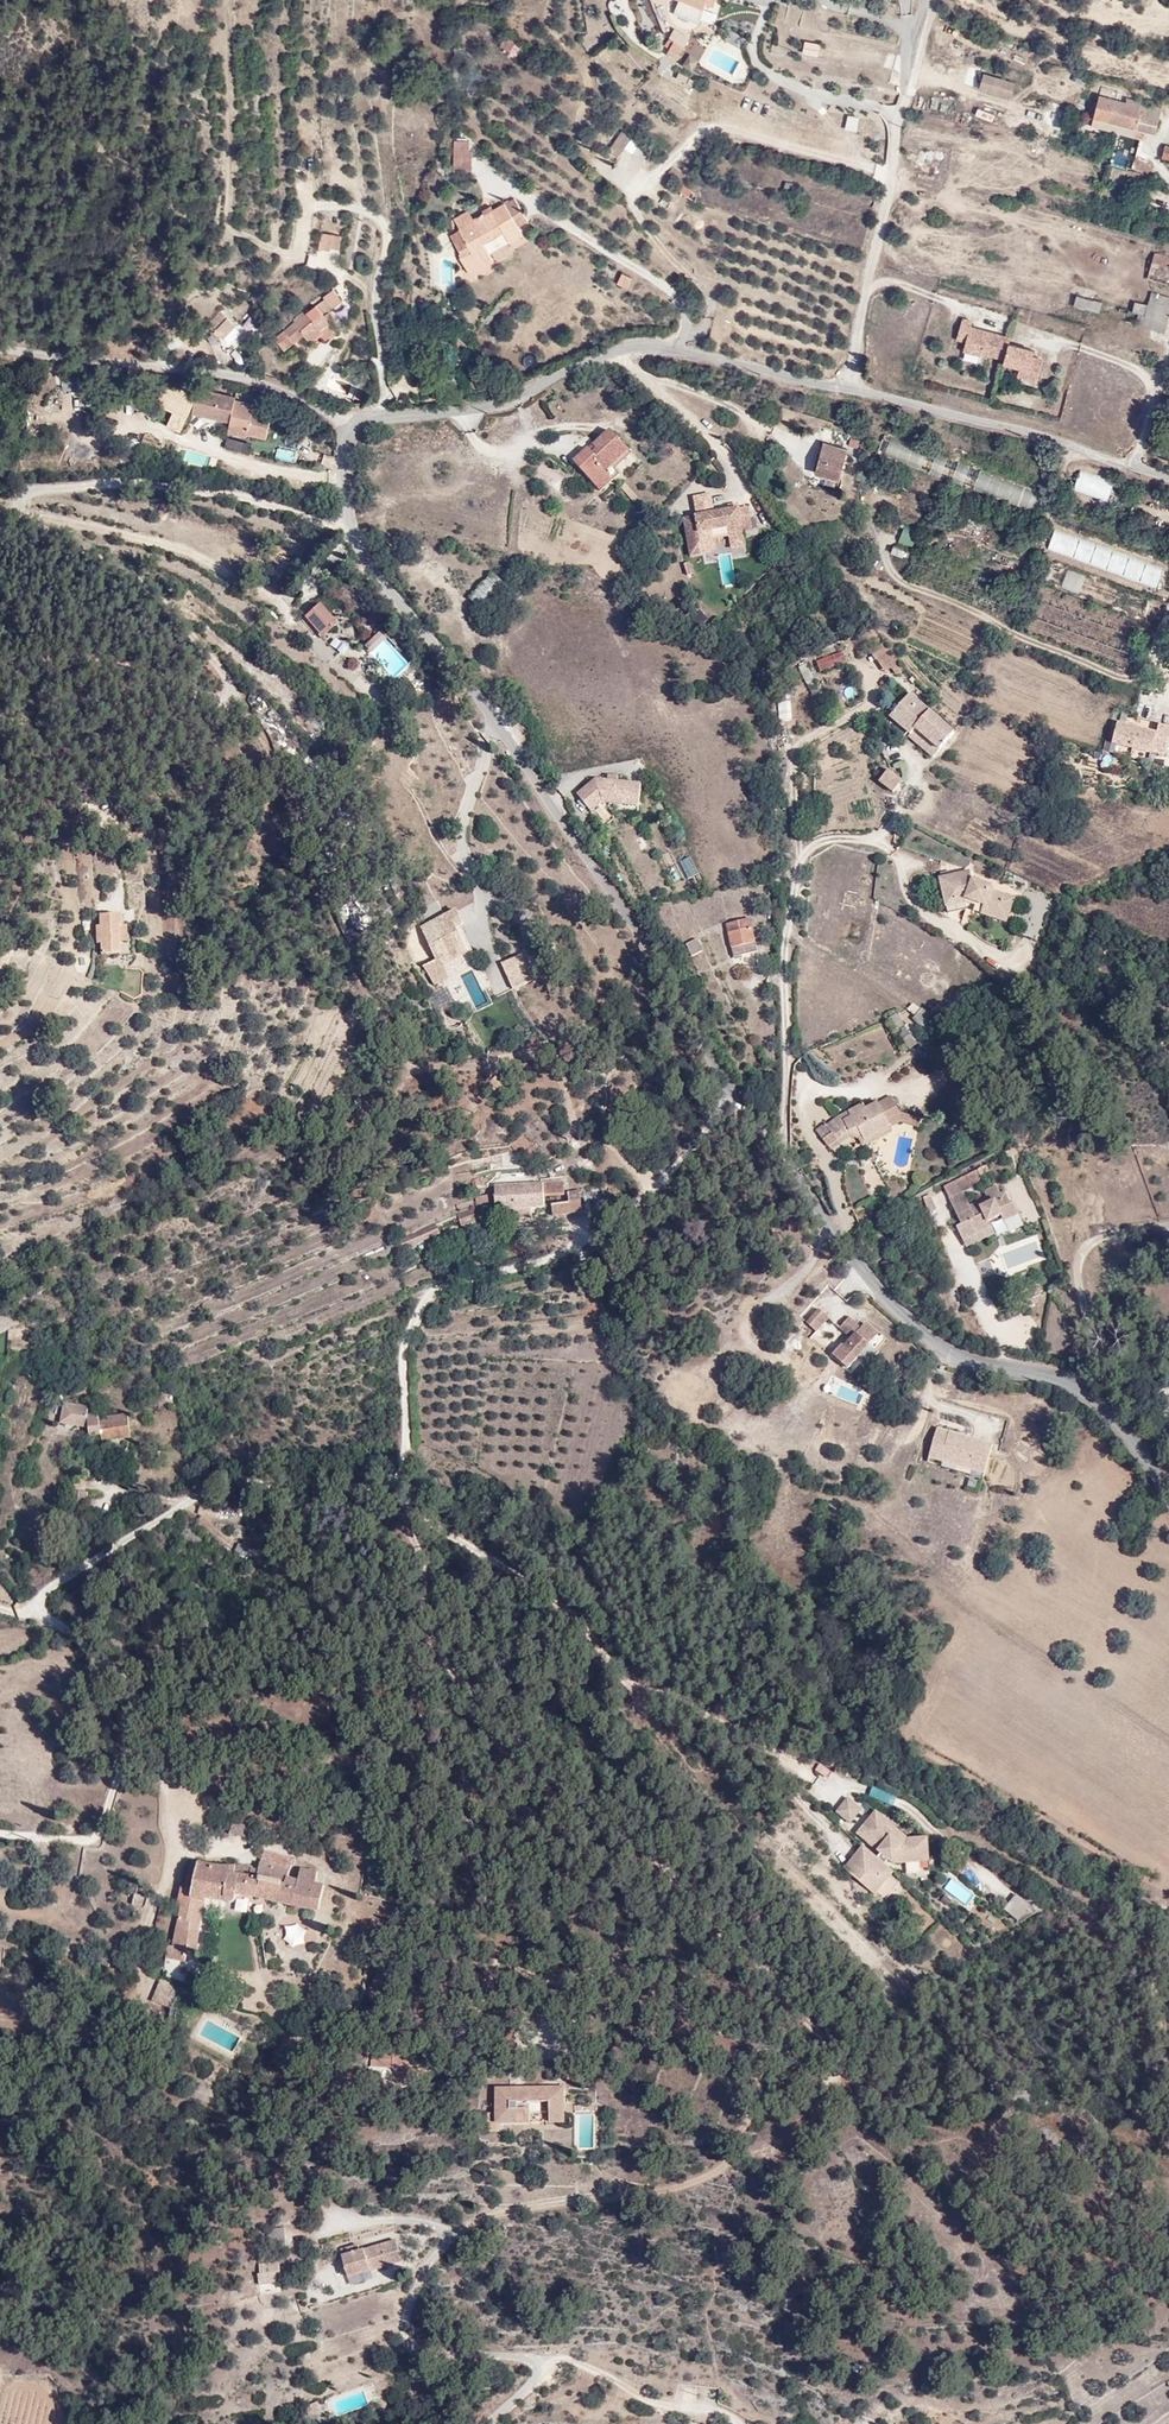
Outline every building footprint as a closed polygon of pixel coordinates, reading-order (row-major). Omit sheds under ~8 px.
[(681,5),(678,11),(702,22),(709,7),(715,9),(719,0),(671,0),(681,5)] [(736,46),(741,36),(727,29),(723,38),(736,46)] [(509,53),(515,43),(508,38),(507,41),(504,39),(500,47),(509,53)] [(670,58),(681,64),(688,51),(684,49),(687,43),(681,40),(677,46),(673,53),(670,58)] [(805,40),(802,52),(818,56),(821,43),(805,40)] [(521,46),(515,43),(509,53),(508,55),(514,59),(521,46)] [(677,46),(673,43),(668,50),(673,53),(677,46)] [(985,80),(980,95),(1009,104),(1014,89),(985,80)] [(1106,83),(1097,81),(1095,87),(1104,89),(1106,83)] [(1099,101),(1092,130),(1147,143),(1149,134),(1157,135),(1164,107),(1154,105),(1154,109),(1126,103),(1125,107),(1099,101)] [(977,107),(975,115),(993,121),(995,113),(977,107)] [(614,150),(624,157),(636,141),(626,133),(614,150)] [(1089,137),(1092,147),(1102,150),(1104,141),(1089,137)] [(470,161),(470,153),(467,153),(467,143),(452,143),(451,160),(470,161)] [(624,157),(614,150),(609,156),(620,163),(624,157)] [(451,174),(470,175),(470,161),(451,160),(451,174)] [(516,250),(531,242),(524,232),(532,227),(523,212),(515,217),(510,209),(494,218),(493,215),(479,223),(480,225),(463,235),(471,247),(478,260),(470,265),(467,267),(475,281),(499,267),(487,249),(484,242),(504,230),(509,237),(516,250)] [(473,214),(456,224),(463,235),(480,225),(479,223),(473,214)] [(484,242),(487,249),(509,237),(504,230),(484,242)] [(321,252),(341,253),(342,238),(323,236),(321,252)] [(471,247),(462,252),(470,265),(478,260),(471,247)] [(1158,255),(1151,281),(1168,286),(1168,258),(1158,255)] [(620,290),(632,293),(635,282),(623,279),(620,290)] [(336,294),(284,332),(276,338),(281,345),(289,338),(294,345),(295,346),(306,338),(311,345),(323,336),(325,335),(328,341),(338,333),(331,324),(332,324),(326,316),(343,303),(336,294)] [(1080,300),(1079,302),(1077,310),(1103,317),(1105,307),(1080,300)] [(1135,315),(1141,317),(1143,309),(1137,307),(1135,315)] [(1117,316),(1128,327),(1131,314),(1118,310),(1117,316)] [(211,327),(228,340),(240,325),(223,312),(211,327)] [(1007,361),(1006,365),(1022,369),(1031,371),(1029,380),(1039,382),(1044,361),(1035,359),(1036,352),(1010,346),(1012,340),(972,330),(973,324),(963,322),(958,342),(967,344),(965,353),(985,358),(985,355),(1007,361)] [(289,338),(281,345),(286,351),(294,345),(289,338)] [(524,366),(535,365),(534,354),(523,355),(524,366)] [(1031,371),(1022,369),(1020,378),(1029,380),(1031,371)] [(234,423),(238,402),(239,400),(203,393),(199,416),(234,423)] [(186,396),(178,412),(193,419),(201,403),(186,396)] [(253,428),(252,434),(271,437),(274,416),(270,415),(272,403),(258,401),(257,405),(238,402),(234,423),(234,425),(253,428)] [(233,434),(251,438),(252,434),(253,428),(234,425),(233,434)] [(578,464),(597,487),(598,485),(610,477),(635,455),(615,432),(578,464)] [(1109,511),(1117,488),(972,434),(964,456),(1109,511)] [(227,437),(225,448),(249,451),(251,441),(227,437)] [(825,450),(819,476),(843,482),(845,471),(857,474),(859,466),(849,463),(850,453),(827,447),(827,444),(820,442),(819,449),(825,450)] [(773,478),(759,465),(750,476),(765,487),(773,478)] [(789,469),(781,465),(776,475),(786,479),(789,469)] [(598,485),(606,494),(617,486),(610,477),(598,485)] [(794,486),(802,491),(806,482),(798,478),(794,486)] [(694,501),(697,520),(714,516),(710,498),(694,501)] [(691,559),(703,557),(699,536),(729,531),(730,539),(731,541),(743,539),(742,534),(753,532),(749,510),(738,512),(729,514),(714,516),(697,520),(684,522),(691,559)] [(904,525),(898,542),(914,547),(920,531),(904,525)] [(699,536),(703,557),(715,555),(713,542),(730,539),(729,531),(699,536)] [(731,541),(732,551),(745,549),(743,539),(731,541)] [(892,547),(891,554),(908,556),(909,549),(892,547)] [(691,578),(689,566),(683,567),(685,579),(691,578)] [(722,570),(723,582),(731,581),(730,569),(722,570)] [(473,602),(485,613),(509,589),(497,577),(473,602)] [(306,616),(323,636),(338,623),(321,604),(306,616)] [(350,647),(355,653),(368,639),(362,634),(350,647)] [(890,670),(896,677),(904,671),(890,652),(876,663),(884,675),(890,670)] [(817,664),(821,675),(847,665),(843,654),(817,664)] [(470,678),(479,670),(473,662),(463,670),(470,678)] [(890,721),(909,738),(915,732),(930,713),(911,696),(890,721)] [(778,720),(791,720),(791,701),(778,701),(778,720)] [(915,732),(919,734),(934,716),(930,713),(915,732)] [(267,719),(290,759),(297,755),(274,715),(267,719)] [(941,753),(956,735),(934,716),(919,734),(941,753)] [(1168,758),(1168,755),(1168,728),(1162,726),(1160,733),(1122,724),(1116,744),(1168,758)] [(919,734),(915,732),(909,738),(913,742),(919,734)] [(941,753),(919,734),(913,742),(934,761),(941,753)] [(906,784),(892,772),(880,786),(895,798),(906,784)] [(620,788),(611,787),(597,785),(578,801),(590,818),(602,809),(641,812),(643,790),(620,788)] [(690,857),(679,862),(689,880),(700,874),(690,857)] [(966,888),(976,886),(973,876),(964,878),(966,888)] [(964,878),(941,883),(945,905),(947,911),(943,913),(944,920),(968,916),(967,907),(967,906),(978,909),(987,912),(986,917),(996,919),(999,913),(1004,915),(1006,908),(1015,911),(1017,904),(993,896),(993,891),(976,886),(966,888),(964,878)] [(781,890),(782,880),(765,884),(768,897),(777,896),(776,890),(781,890)] [(987,912),(978,909),(976,918),(1009,930),(1015,911),(1006,908),(1004,915),(999,913),(996,919),(986,917),(987,912)] [(442,919),(448,931),(459,927),(466,924),(461,912),(442,919)] [(117,943),(116,927),(115,914),(94,915),(94,925),(91,925),(92,945),(97,945),(97,957),(99,957),(117,955),(117,943)] [(727,926),(734,959),(758,954),(756,946),(765,944),(762,928),(753,929),(751,921),(727,926)] [(116,927),(117,943),(124,943),(123,928),(116,927)] [(470,951),(467,944),(459,927),(448,931),(443,934),(447,949),(438,953),(442,962),(470,951)] [(440,963),(442,962),(438,953),(447,949),(443,934),(429,940),(440,963)] [(685,943),(690,958),(702,954),(697,939),(685,943)] [(566,956),(578,976),(586,971),(574,951),(566,956)] [(424,966),(434,983),(443,979),(433,961),(424,966)] [(515,969),(512,962),(506,964),(512,977),(531,986),(539,983),(531,963),(515,969)] [(489,972),(503,997),(531,986),(512,977),(506,964),(489,972)] [(567,1012),(559,991),(548,995),(550,1003),(556,1002),(561,1015),(567,1012)] [(916,1026),(935,1045),(946,1034),(920,1009),(911,1017),(919,1024),(916,1026)] [(898,1013),(891,1017),(897,1028),(904,1024),(898,1013)] [(842,1129),(845,1135),(847,1134),(852,1131),(857,1140),(884,1128),(882,1123),(891,1120),(892,1113),(883,1096),(857,1107),(855,1102),(820,1121),(819,1118),(807,1126),(817,1143),(842,1129)] [(892,1113),(891,1120),(909,1125),(911,1118),(892,1113)] [(817,1143),(820,1149),(845,1135),(842,1129),(817,1143)] [(513,1147),(521,1157),(524,1154),(531,1161),(539,1155),(525,1137),(513,1147)] [(1023,1164),(1020,1158),(1008,1163),(1011,1170),(1023,1164)] [(980,1177),(989,1173),(986,1165),(977,1168),(980,1177)] [(979,1178),(983,1186),(991,1181),(988,1174),(979,1178)] [(565,1183),(553,1184),(553,1194),(562,1194),(562,1195),(565,1196),(565,1183)] [(533,1210),(546,1209),(545,1196),(554,1196),(553,1194),(553,1184),(496,1187),(497,1199),(497,1211),(509,1211),(509,1220),(533,1219),(533,1210)] [(984,1221),(997,1214),(1001,1222),(1015,1215),(1009,1200),(1006,1202),(1000,1191),(996,1192),(992,1184),(979,1190),(984,1200),(976,1204),(974,1200),(964,1204),(957,1189),(943,1196),(955,1222),(951,1225),(958,1240),(986,1226),(984,1221)] [(497,1211),(497,1199),(492,1199),(491,1195),(476,1201),(480,1212),(497,1211)] [(584,1215),(582,1197),(582,1195),(568,1195),(569,1208),(566,1208),(567,1206),(554,1207),(555,1219),(584,1215)] [(588,1197),(589,1215),(601,1214),(600,1196),(588,1197)] [(858,1226),(850,1208),(836,1213),(844,1232),(858,1226)] [(925,1211),(932,1223),(938,1220),(933,1208),(925,1211)] [(456,1216),(461,1225),(475,1219),(471,1210),(456,1216)] [(986,1226),(958,1240),(962,1246),(990,1233),(986,1226)] [(1044,1315),(1042,1310),(1049,1306),(1045,1298),(1026,1306),(1030,1315),(1035,1313),(1037,1318),(1044,1315)] [(826,1322),(814,1312),(801,1327),(812,1337),(826,1322)] [(850,1342),(843,1350),(857,1360),(876,1336),(862,1326),(858,1331),(845,1321),(837,1332),(850,1342)] [(843,1350),(838,1357),(851,1367),(857,1360),(843,1350)] [(106,1435),(107,1442),(134,1437),(130,1411),(103,1416),(102,1411),(90,1410),(90,1405),(66,1402),(63,1422),(91,1425),(92,1434),(106,1435)] [(940,1434),(931,1462),(944,1466),(945,1462),(975,1472),(976,1470),(988,1473),(995,1451),(969,1443),(967,1448),(958,1446),(960,1440),(940,1434)] [(969,1443),(960,1440),(958,1446),(967,1448),(969,1443)] [(945,1462),(944,1466),(986,1480),(988,1473),(976,1470),(975,1472),(945,1462)] [(246,1556),(249,1547),(238,1543),(235,1553),(246,1556)] [(893,1806),(897,1795),(872,1787),(869,1797),(893,1806)] [(839,1816),(854,1828),(866,1813),(851,1801),(839,1816)] [(891,1824),(880,1814),(873,1821),(886,1832),(891,1824)] [(231,1821),(230,1834),(254,1839),(255,1824),(231,1821)] [(884,1857),(892,1865),(932,1864),(931,1844),(912,1846),(907,1850),(895,1839),(901,1833),(891,1824),(886,1832),(873,1821),(866,1830),(884,1846),(878,1852),(884,1857)] [(866,1830),(860,1836),(878,1852),(884,1846),(866,1830)] [(931,1841),(911,1841),(901,1833),(895,1839),(907,1850),(912,1846),(931,1844),(931,1841)] [(892,1873),(889,1870),(880,1862),(866,1849),(860,1857),(869,1865),(864,1872),(855,1863),(847,1872),(878,1899),(891,1884),(886,1880),(892,1873)] [(263,1851),(261,1863),(291,1869),(293,1858),(263,1851)] [(869,1865),(860,1857),(855,1863),(864,1872),(869,1865)] [(880,1862),(889,1870),(892,1865),(884,1857),(880,1862)] [(187,1861),(185,1885),(192,1885),(194,1862),(187,1861)] [(184,1889),(184,1897),(208,1901),(209,1897),(211,1881),(214,1865),(194,1862),(192,1885),(185,1885),(180,1884),(179,1889),(184,1889)] [(253,1867),(214,1865),(211,1881),(217,1881),(215,1897),(239,1901),(240,1894),(257,1896),(299,1909),(319,1911),(324,1884),(317,1882),(318,1871),(302,1867),(302,1871),(294,1870),(294,1872),(293,1872),(291,1872),(290,1871),(291,1869),(261,1863),(260,1871),(253,1870),(253,1867)] [(891,1884),(897,1877),(892,1873),(886,1880),(891,1884)] [(215,1897),(217,1881),(211,1881),(209,1897),(215,1897)] [(181,1906),(207,1909),(208,1901),(184,1897),(184,1889),(179,1889),(177,1906),(181,1906)] [(142,1907),(144,1896),(135,1894),(132,1904),(142,1907)] [(938,1899),(945,1905),(950,1900),(943,1894),(938,1899)] [(1004,1908),(1018,1921),(1031,1907),(1018,1894),(1004,1908)] [(181,1906),(177,1935),(194,1937),(195,1933),(203,1934),(207,1909),(181,1906)] [(195,1933),(194,1937),(177,1935),(174,1949),(169,1948),(169,1960),(186,1963),(188,1954),(200,1955),(203,1934),(195,1933)] [(102,1959),(99,1966),(110,1968),(112,1961),(102,1959)] [(150,2001),(170,2010),(180,1987),(160,1978),(150,2001)] [(371,2078),(404,2076),(403,2052),(370,2054),(371,2078)] [(566,2092),(499,2092),(500,2125),(533,2126),(533,2107),(552,2107),(552,2125),(565,2125),(566,2092)] [(349,2280),(371,2274),(401,2265),(394,2243),(361,2252),(359,2247),(341,2252),(348,2280),(349,2280)] [(269,2261),(272,2272),(291,2269),(289,2258),(269,2261)] [(278,2292),(278,2272),(259,2273),(259,2293),(278,2292)] [(371,2274),(349,2280),(352,2290),(374,2284),(371,2274)]
